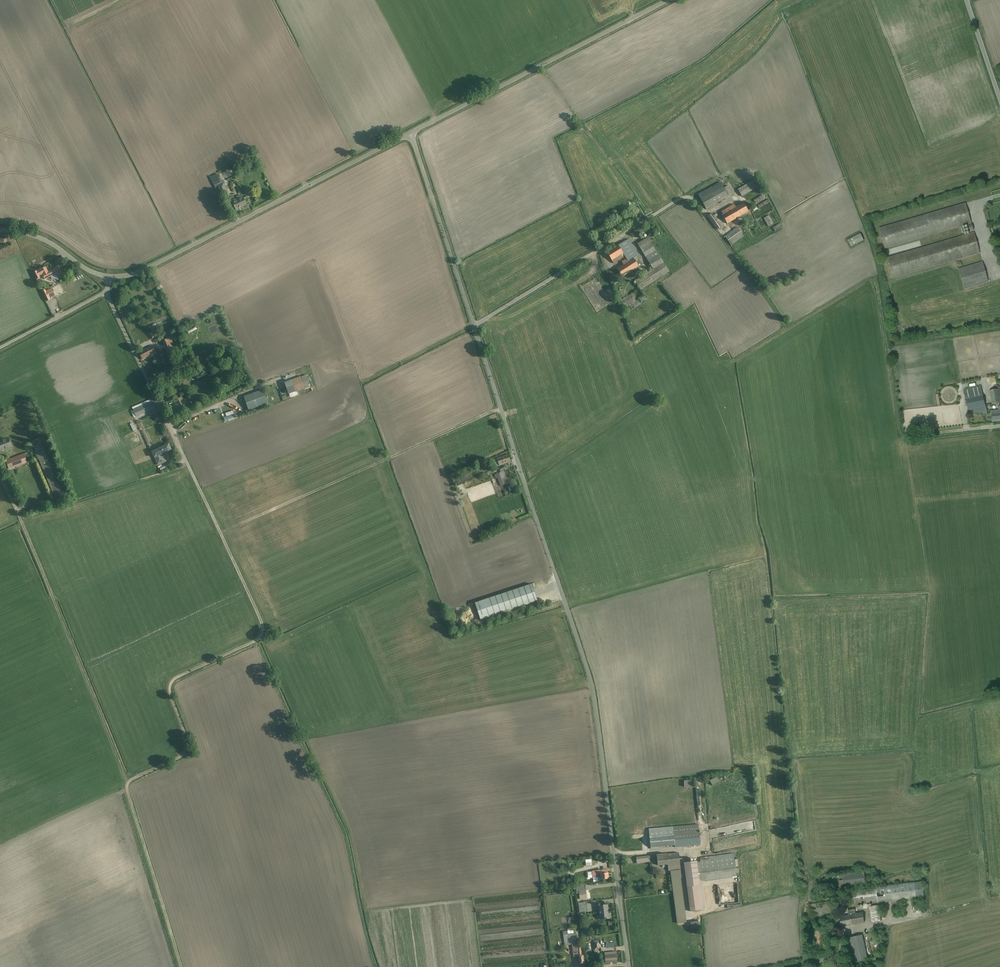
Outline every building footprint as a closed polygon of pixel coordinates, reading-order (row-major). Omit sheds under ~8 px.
[(738,188),(743,196),(759,186),(754,178),(738,188)] [(697,194),(705,209),(734,192),(729,185),(724,187),(720,180),(697,194)] [(222,195),(223,194),(228,192),(224,184),(218,187),(222,195)] [(236,210),(247,205),(244,198),(238,200),(237,198),(232,201),(236,210)] [(721,211),(729,223),(751,210),(745,201),(737,206),(735,203),(721,211)] [(765,214),(774,210),(770,202),(761,206),(765,214)] [(967,203),(884,228),(890,249),(974,224),(967,203)] [(715,213),(708,218),(717,230),(724,225),(715,213)] [(764,219),(769,228),(775,224),(770,216),(764,219)] [(782,236),(788,232),(782,223),(776,227),(782,236)] [(739,227),(724,236),(730,246),(745,236),(739,227)] [(639,280),(645,288),(673,268),(658,248),(668,241),(661,230),(639,245),(656,268),(639,280)] [(848,247),(863,240),(859,233),(845,240),(848,247)] [(977,233),(891,258),(897,276),(982,251),(977,233)] [(629,241),(607,253),(611,262),(626,255),(628,259),(622,262),(624,265),(617,269),(620,275),(638,266),(634,258),(637,257),(629,241)] [(48,272),(47,270),(46,267),(40,270),(37,272),(37,271),(33,273),(36,279),(40,278),(39,276),(42,274),(45,279),(51,277),(52,279),(54,278),(58,280),(60,276),(64,273),(62,269),(63,269),(62,268),(60,264),(55,267),(56,268),(48,272)] [(983,264),(963,271),(968,288),(989,281),(983,264)] [(47,301),(50,300),(49,299),(56,295),(52,288),(46,291),(45,290),(42,292),(47,301)] [(632,295),(623,301),(627,307),(630,306),(632,309),(638,305),(632,295)] [(191,333),(194,336),(201,330),(199,327),(191,333)] [(174,352),(166,339),(157,344),(161,350),(164,348),(168,355),(174,352)] [(142,359),(155,352),(151,344),(137,351),(142,359)] [(156,364),(165,359),(162,353),(153,358),(156,364)] [(311,385),(307,375),(291,381),(295,391),(311,385)] [(187,386),(182,377),(176,380),(181,389),(187,386)] [(987,407),(982,385),(962,390),(967,412),(987,407)] [(209,403),(219,397),(216,391),(205,397),(209,403)] [(268,392),(249,399),(255,414),(277,406),(273,393),(269,395),(268,392)] [(177,416),(188,411),(182,397),(170,402),(177,416)] [(157,410),(153,401),(134,409),(138,418),(157,410)] [(999,421),(999,410),(991,412),(993,423),(999,421)] [(11,447),(6,438),(0,441),(0,452),(11,447)] [(156,462),(173,453),(168,443),(151,452),(156,462)] [(35,459),(31,451),(5,461),(8,470),(35,459)] [(495,469),(511,462),(507,453),(491,461),(495,469)] [(166,473),(174,470),(171,465),(164,468),(166,473)] [(511,485),(505,471),(495,474),(497,481),(501,480),(503,488),(511,485)] [(531,583),(474,601),(480,620),(537,602),(531,583)] [(722,778),(713,781),(716,788),(724,784),(722,778)] [(52,799),(55,809),(62,806),(59,797),(52,799)] [(700,826),(652,829),(653,846),(678,845),(678,849),(702,848),(701,827),(700,827),(700,826)] [(668,867),(680,866),(679,852),(657,854),(658,865),(668,864),(668,867)] [(651,862),(650,854),(636,855),(637,863),(651,862)] [(732,855),(684,861),(691,912),(703,910),(699,883),(739,877),(736,862),(733,862),(732,855)] [(592,881),(608,879),(607,871),(591,874),(592,881)] [(867,873),(847,874),(847,887),(867,886),(867,873)] [(915,881),(848,890),(850,907),(917,899),(915,881)] [(577,900),(588,899),(587,885),(576,886),(577,900)] [(590,904),(582,906),(583,915),(591,913),(590,904)] [(600,920),(611,918),(611,913),(609,913),(608,904),(599,905),(600,920)] [(876,923),(885,922),(884,907),(874,908),(876,923)] [(842,926),(865,922),(863,911),(840,916),(842,926)] [(700,934),(700,930),(704,930),(703,923),(695,924),(696,931),(697,931),(697,934),(700,934)] [(871,957),(865,934),(846,938),(851,961),(871,957)] [(604,949),(604,943),(595,943),(595,953),(602,952),(602,949),(604,949)] [(606,963),(618,962),(616,952),(605,953),(606,963)]
